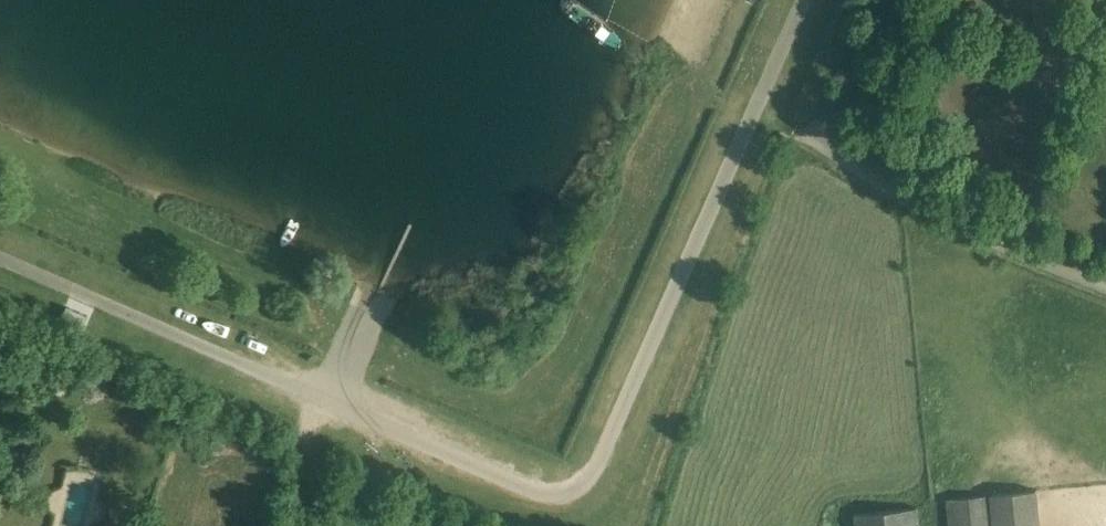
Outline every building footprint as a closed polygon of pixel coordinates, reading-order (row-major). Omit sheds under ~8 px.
[(81,328),(87,315),(65,306),(60,319),(81,328)] [(947,499),(950,525),(995,525),(992,495),(947,499)] [(917,508),(855,514),(856,525),(919,525),(917,508)]
